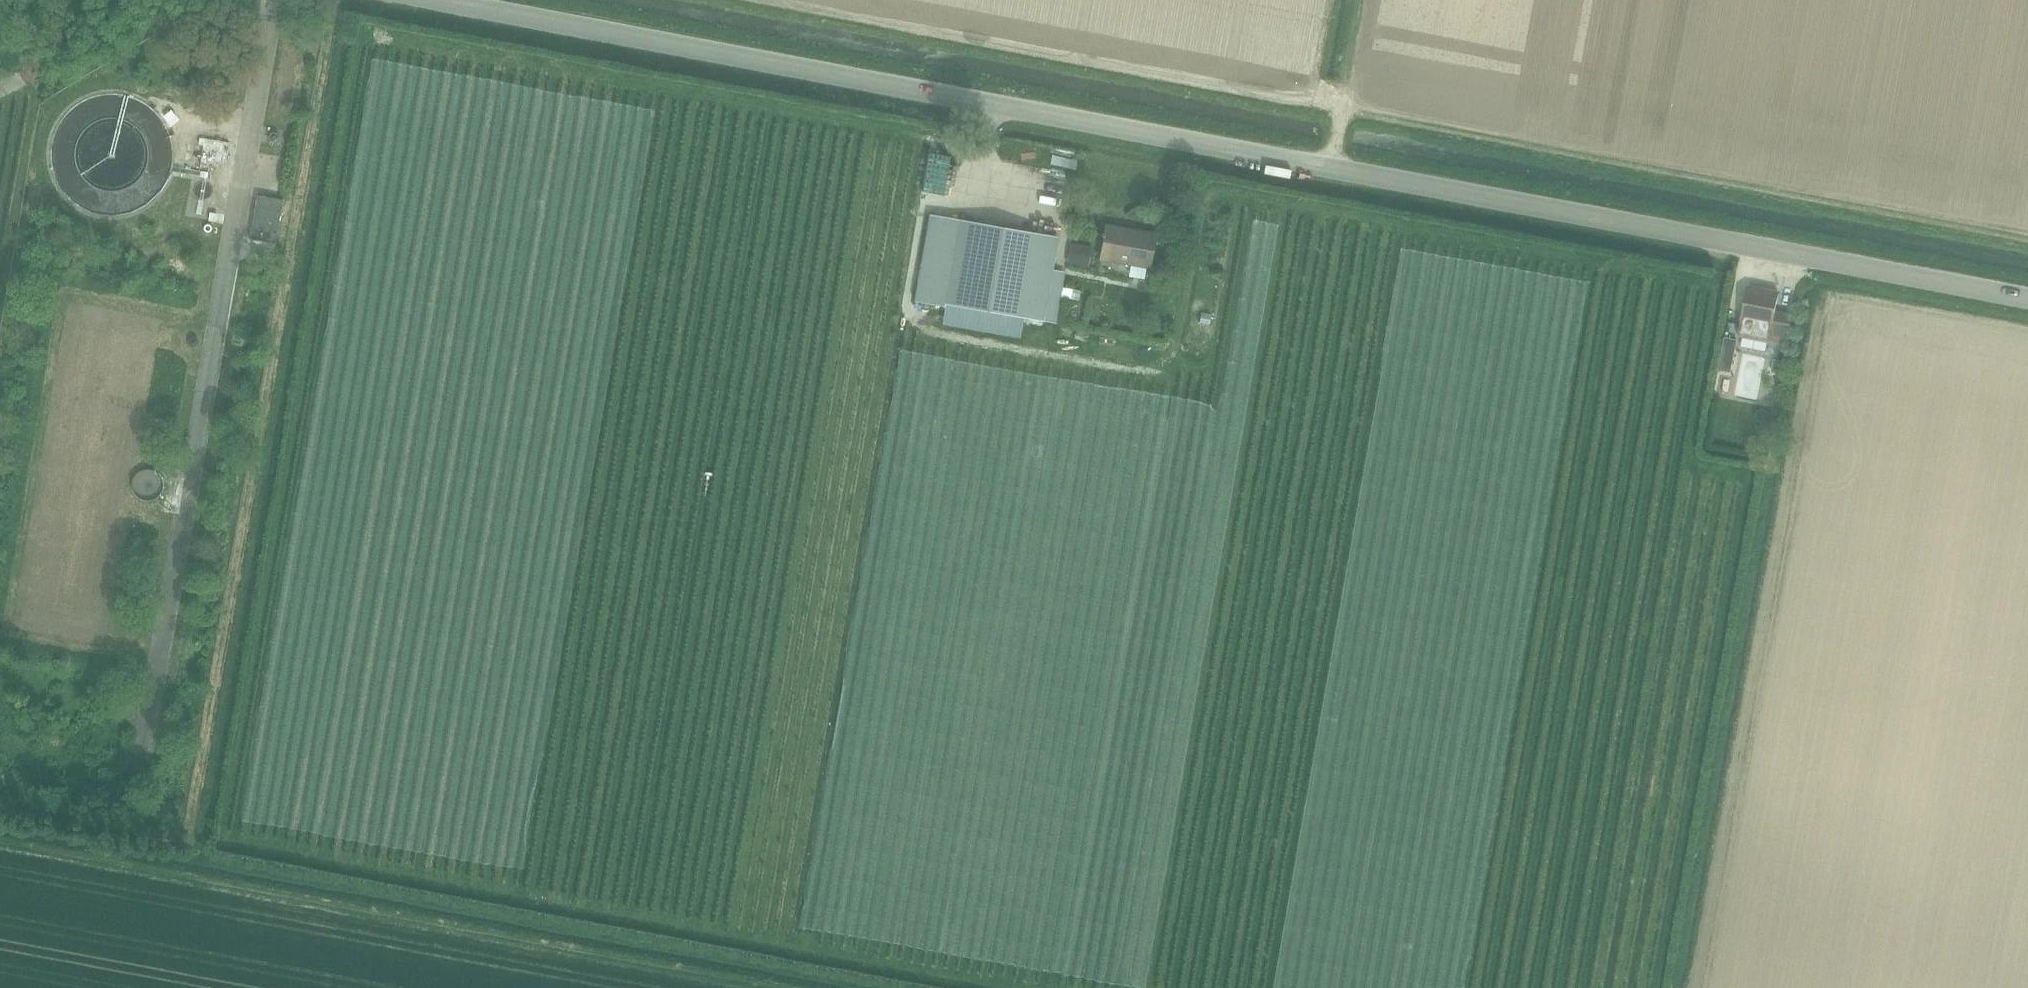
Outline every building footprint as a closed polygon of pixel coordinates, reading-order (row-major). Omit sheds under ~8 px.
[(297,14),(298,6),(291,5),(290,13),(297,14)] [(200,138),(199,145),(204,146),(200,171),(200,172),(208,173),(209,173),(210,163),(226,166),(229,143),(200,138)] [(252,237),(277,242),(284,199),(259,194),(252,237)] [(930,214),(916,299),(931,302),(1045,321),(1054,269),(1059,235),(930,214)] [(1106,223),(1100,258),(1152,266),(1157,231),(1106,223)] [(1071,242),(1067,264),(1089,267),(1092,245),(1071,242)] [(1749,286),(1740,334),(1743,334),(1769,339),(1771,339),(1773,339),(1787,342),(1789,342),(1794,314),(1776,311),(1779,292),(1749,286)] [(1725,337),(1718,370),(1731,372),(1737,340),(1725,337)] [(1775,359),(1772,372),(1783,374),(1785,361),(1775,359)]
